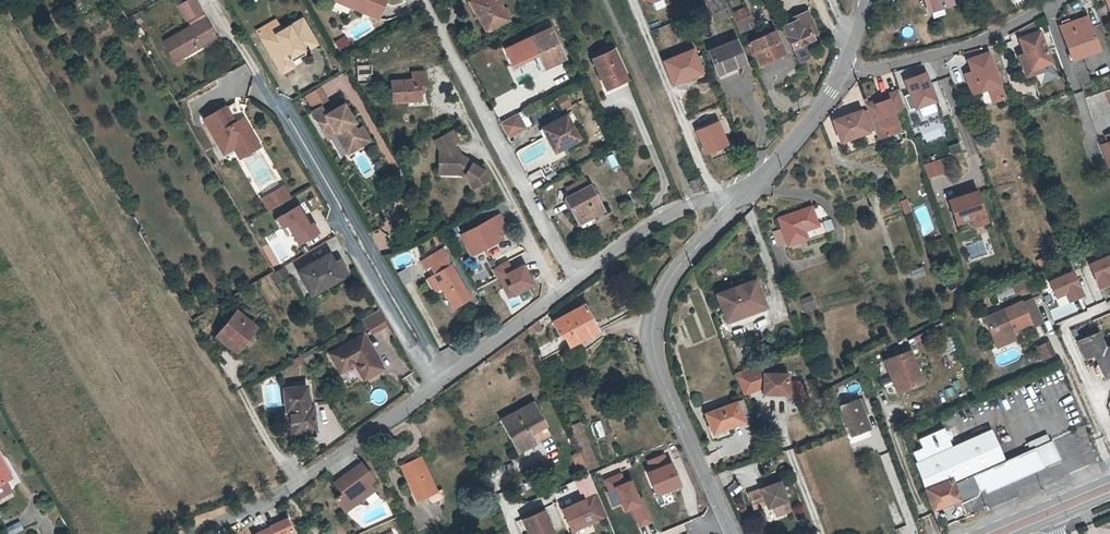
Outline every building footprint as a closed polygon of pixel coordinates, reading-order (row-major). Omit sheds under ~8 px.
[(176,62),(182,59),(217,37),(195,0),(189,0),(179,5),(188,21),(189,20),(193,26),(165,42),(176,62)] [(376,15),(383,0),(340,0),(376,15)] [(486,30),(502,13),(488,0),(470,0),(462,9),(486,30)] [(710,12),(726,6),(724,0),(706,0),(705,0),(710,12)] [(928,11),(945,5),(943,0),(925,0),(928,11)] [(1089,29),(1100,25),(1098,22),(1093,8),(1084,11),(1086,16),(1059,25),(1068,56),(1083,50),(1085,53),(1096,49),(1089,29)] [(746,10),(732,16),(739,31),(753,25),(746,10)] [(796,19),(792,21),(784,24),(795,47),(814,38),(813,35),(810,29),(814,27),(807,10),(794,16),(796,19)] [(135,28),(144,23),(138,13),(129,19),(135,28)] [(316,45),(302,19),(281,31),(295,55),(302,51),(303,53),(316,45)] [(257,32),(263,42),(281,31),(275,21),(257,32)] [(1021,38),(1036,32),(1032,22),(1018,30),(1021,38)] [(552,63),(553,65),(565,60),(551,29),(530,38),(543,67),(552,63)] [(295,55),(281,31),(263,42),(279,69),(291,63),(292,62),(290,58),(295,55)] [(1041,71),(1040,67),(1050,63),(1039,31),(1036,32),(1021,38),(1017,39),(1023,54),(1016,56),(1024,77),(1041,71)] [(751,43),(760,64),(785,53),(775,32),(751,43)] [(333,42),(338,51),(350,44),(344,35),(333,42)] [(737,66),(736,65),(745,61),(736,40),(709,50),(718,73),(737,66)] [(806,42),(795,47),(801,60),(809,56),(811,52),(806,42)] [(664,62),(673,82),(682,78),(683,80),(702,72),(692,49),(664,62)] [(593,60),(606,89),(627,80),(614,51),(593,60)] [(986,89),(991,102),(1003,98),(998,84),(987,52),(966,59),(970,72),(977,92),(986,89)] [(293,66),(291,63),(279,69),(281,73),(293,66)] [(356,65),(357,75),(370,74),(372,74),(371,64),(369,64),(356,65)] [(426,89),(425,71),(412,72),(412,79),(391,80),(392,104),(423,102),(422,89),(426,89)] [(977,92),(970,72),(963,74),(970,94),(977,92)] [(904,80),(909,94),(914,108),(935,100),(925,73),(904,80)] [(370,74),(357,75),(357,84),(370,84),(370,82),(370,74)] [(949,78),(939,80),(942,93),(952,91),(949,78)] [(879,143),(881,150),(904,141),(900,130),(893,112),(903,108),(897,89),(886,94),(886,96),(878,99),(879,101),(875,103),(874,101),(865,104),(867,109),(874,128),(878,139),(879,143)] [(565,94),(555,99),(561,110),(570,105),(565,94)] [(914,108),(909,94),(903,96),(908,110),(914,108)] [(226,104),(203,118),(224,153),(235,146),(241,157),(260,145),(244,117),(232,124),(230,120),(234,118),(226,104)] [(356,130),(353,125),(349,118),(351,117),(344,105),(329,113),(327,115),(322,107),(312,112),(326,135),(335,130),(340,132),(349,148),(368,137),(362,127),(356,130)] [(868,132),(868,131),(874,128),(867,109),(861,112),(860,110),(832,121),(840,141),(868,132)] [(516,114),(500,123),(508,137),(524,128),(516,114)] [(543,128),(556,152),(578,139),(566,116),(543,128)] [(718,122),(695,131),(704,156),(727,147),(718,122)] [(346,150),(349,148),(340,132),(335,130),(326,135),(328,138),(335,134),(337,135),(346,150)] [(453,151),(453,143),(448,132),(435,140),(441,151),(439,151),(439,169),(459,170),(460,168),(466,172),(465,173),(467,178),(472,187),(491,178),(483,163),(479,165),(466,157),(465,160),(460,157),(460,153),(460,151),(458,151),(453,151)] [(1104,134),(1106,141),(1099,143),(1109,172),(1109,132),(1104,134)] [(524,168),(548,160),(542,141),(517,149),(524,168)] [(940,159),(923,165),(928,179),(945,174),(940,159)] [(461,174),(467,178),(465,173),(466,172),(460,168),(459,170),(439,169),(438,173),(461,174)] [(575,194),(591,186),(587,178),(570,186),(575,194)] [(689,182),(694,193),(702,189),(698,179),(689,182)] [(285,185),(265,197),(272,209),(292,197),(285,185)] [(591,186),(575,194),(566,199),(582,229),(596,222),(594,216),(604,211),(591,186)] [(980,189),(949,199),(957,223),(973,218),(976,227),(991,222),(980,189)] [(299,209),(292,197),(272,209),(279,221),(299,209)] [(906,197),(900,199),(904,213),(911,211),(906,197)] [(786,214),(796,241),(797,240),(794,233),(801,231),(814,226),(813,223),(808,207),(786,214)] [(780,228),(785,243),(786,244),(796,241),(786,214),(776,218),(780,228)] [(503,239),(501,235),(508,231),(499,215),(462,235),(472,255),(503,239)] [(814,226),(801,231),(803,238),(822,232),(823,229),(822,223),(818,222),(813,223),(814,226)] [(446,231),(450,239),(461,233),(457,225),(446,231)] [(785,243),(780,228),(772,230),(777,245),(785,243)] [(794,233),(797,240),(803,238),(801,231),(794,233)] [(425,268),(430,265),(446,256),(446,257),(448,256),(443,247),(421,260),(425,268)] [(343,278),(335,264),(329,254),(299,271),(311,292),(331,280),(333,284),(343,278)] [(1087,264),(1097,290),(1109,285),(1109,279),(1109,277),(1109,276),(1109,255),(1087,264)] [(434,275),(441,287),(454,309),(471,299),(451,265),(446,257),(446,256),(430,265),(435,274),(434,275)] [(335,264),(343,278),(349,274),(341,260),(335,264)] [(291,273),(287,264),(272,273),(277,280),(291,273)] [(470,271),(477,283),(490,277),(483,264),(470,271)] [(912,279),(925,275),(922,267),(910,271),(912,279)] [(396,272),(402,285),(411,281),(405,268),(396,272)] [(1072,270),(1047,280),(1054,299),(1064,295),(1067,303),(1082,297),(1072,270)] [(434,291),(441,287),(434,275),(427,279),(434,291)] [(761,298),(754,279),(715,294),(724,316),(740,311),(739,307),(761,298)] [(803,312),(815,307),(811,295),(799,300),(803,312)] [(761,298),(739,307),(740,311),(724,316),(726,321),(765,307),(761,298)] [(1032,298),(1022,303),(1026,311),(1032,308),(1037,310),(1032,298)] [(563,336),(564,337),(534,350),(538,360),(565,345),(579,337),(583,348),(603,337),(599,328),(595,330),(584,308),(585,307),(583,303),(580,305),(581,307),(552,322),(560,338),(563,336)] [(1022,303),(984,320),(997,348),(1016,339),(1013,332),(1031,323),(1033,327),(1042,322),(1037,310),(1032,308),(1026,311),(1022,303)] [(379,309),(360,320),(368,334),(379,327),(380,329),(388,324),(379,309)] [(256,326),(238,312),(218,337),(236,351),(256,326)] [(540,328),(536,320),(525,328),(527,334),(540,328)] [(1086,358),(1095,354),(1103,374),(1109,371),(1109,347),(1106,349),(1099,332),(1078,340),(1086,358)] [(372,353),(362,336),(331,354),(341,372),(356,364),(364,379),(383,368),(373,352),(372,353)] [(1048,341),(1037,346),(1043,359),(1054,354),(1048,341)] [(307,363),(314,359),(309,350),(302,354),(307,363)] [(887,360),(894,376),(896,375),(903,392),(923,383),(910,351),(887,360)] [(756,364),(735,372),(741,388),(743,394),(759,388),(763,388),(763,394),(793,394),(796,401),(808,397),(803,381),(788,381),(788,373),(759,372),(756,364)] [(896,375),(894,376),(900,393),(903,392),(896,375)] [(293,434),(316,431),(313,408),(309,408),(306,387),(283,390),(286,411),(290,411),(293,434)] [(808,397),(796,401),(798,410),(811,406),(808,397)] [(851,435),(860,432),(861,431),(869,428),(864,416),(868,414),(863,398),(840,406),(850,435),(851,435)] [(705,413),(710,425),(711,425),(714,432),(744,421),(737,401),(705,413)] [(549,436),(531,404),(500,421),(518,454),(549,436)] [(600,420),(590,423),(595,439),(604,436),(600,420)] [(576,473),(596,466),(580,422),(569,425),(579,452),(570,455),(576,473)] [(949,446),(919,460),(913,461),(926,490),(955,478),(965,501),(976,497),(978,495),(979,493),(979,491),(985,489),(987,494),(1045,469),(1036,448),(1005,461),(991,428),(949,446)] [(912,445),(919,460),(949,446),(942,431),(912,445)] [(1051,441),(1036,448),(1045,469),(1060,462),(1051,441)] [(664,454),(646,461),(649,470),(644,472),(654,497),(680,487),(671,462),(668,464),(664,454)] [(418,502),(427,497),(431,504),(434,505),(445,500),(446,497),(443,490),(437,493),(421,458),(401,468),(418,502)] [(361,503),(377,491),(372,484),(376,481),(364,464),(337,483),(345,495),(338,500),(347,512),(361,503)] [(0,466),(0,474),(5,482),(8,479),(0,466)] [(621,473),(602,480),(607,493),(613,490),(623,513),(631,510),(638,527),(653,521),(643,496),(639,498),(632,480),(625,483),(621,473)] [(955,478),(926,490),(935,509),(953,502),(954,505),(965,501),(955,478)] [(772,500),(774,504),(777,514),(790,509),(780,480),(746,492),(752,507),(767,501),(772,500)] [(382,498),(377,491),(361,503),(363,505),(370,507),(382,498)] [(597,495),(593,496),(602,517),(606,516),(597,495)] [(562,510),(571,531),(602,517),(593,496),(562,510)] [(522,519),(529,533),(554,533),(544,510),(522,519)] [(272,533),(294,533),(286,516),(267,524),(272,533)] [(267,524),(248,533),(272,533),(267,524)]
